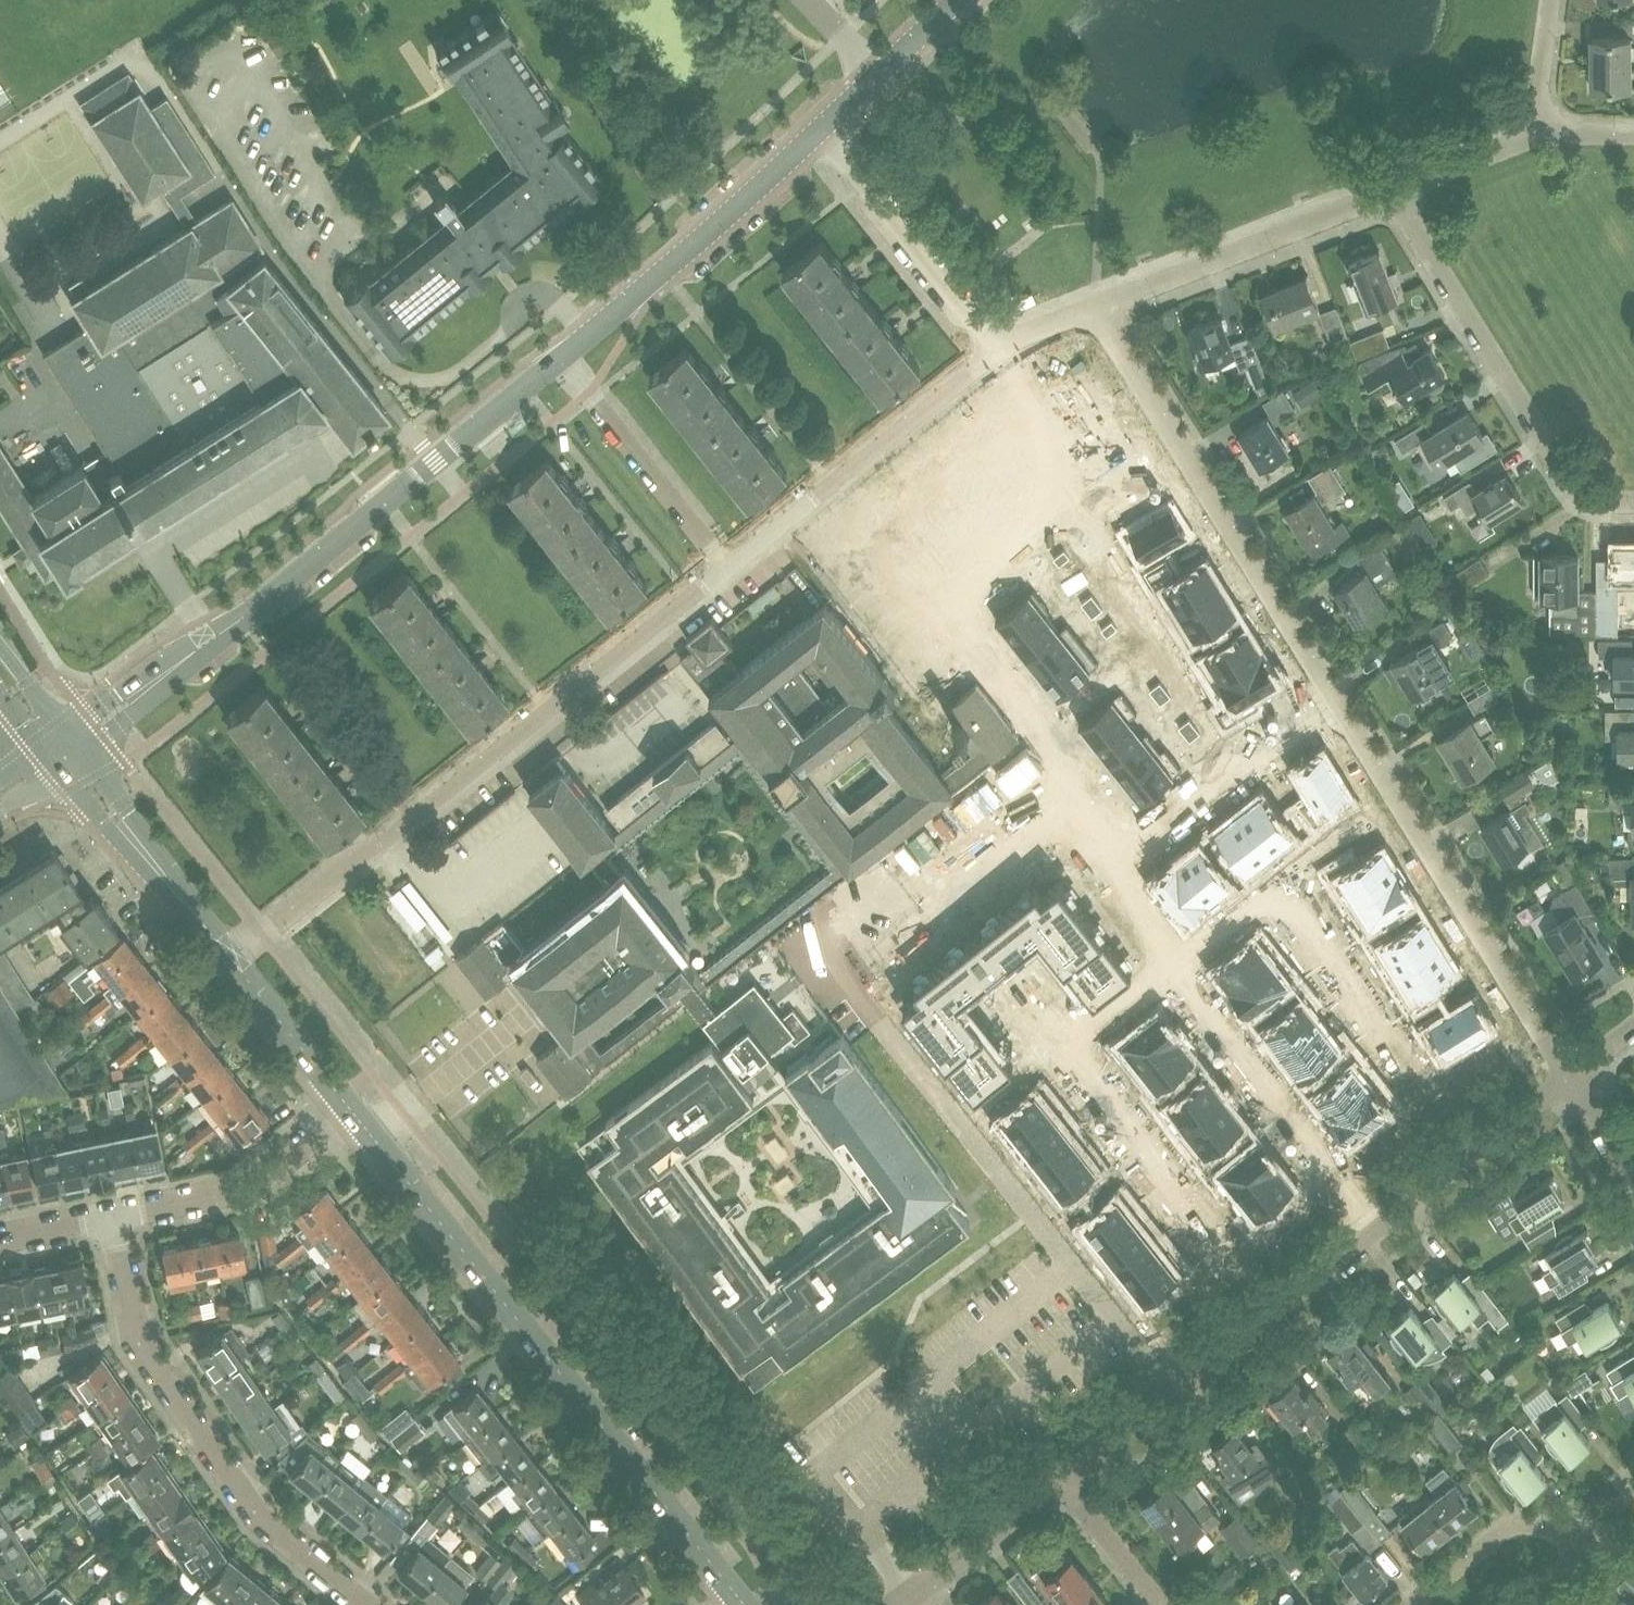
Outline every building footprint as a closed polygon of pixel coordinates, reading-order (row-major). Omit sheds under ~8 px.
[(387,352),(600,179),(557,127),(567,121),(495,11),(437,48),(511,161),(455,207),(442,191),(432,199),(445,215),(367,279),(365,277),(342,296),(387,352)] [(1628,38),(1592,39),(1593,88),(1629,87),(1628,38)] [(25,545),(14,552),(21,563),(32,555),(45,574),(57,566),(64,576),(77,568),(75,565),(126,533),(146,520),(169,505),(323,407),(350,441),(386,412),(262,257),(246,269),(240,259),(261,246),(231,199),(197,221),(181,195),(215,173),(166,96),(149,107),(138,90),(128,75),(128,74),(81,104),(135,189),(142,199),(147,195),(159,188),(186,228),(89,289),(81,277),(68,285),(75,297),(71,300),(87,324),(43,353),(105,450),(97,454),(81,466),(32,497),(10,462),(0,447),(0,505),(25,545)] [(0,75),(0,101),(12,94),(0,75)] [(861,291),(853,280),(849,277),(848,278),(841,270),(843,268),(832,254),(830,255),(819,242),(782,271),(794,286),(795,285),(823,319),(821,320),(833,334),(870,305),(859,292),(861,291)] [(1366,308),(1397,296),(1393,284),(1400,281),(1396,271),(1389,274),(1379,250),(1348,262),(1366,308)] [(1275,325),(1282,322),(1318,308),(1306,278),(1263,295),(1275,325)] [(893,331),(891,328),(882,317),(880,318),(870,305),(833,334),(845,349),(846,348),(873,382),(872,383),(884,398),(920,368),(909,354),(911,353),(900,339),(898,340),(892,332),(893,331)] [(1331,343),(1348,336),(1336,306),(1319,313),(1331,343)] [(1256,389),(1269,384),(1251,336),(1230,344),(1220,318),(1189,330),(1202,364),(1233,352),(1240,370),(1248,367),(1256,389)] [(1350,342),(1356,357),(1356,359),(1390,346),(1383,328),(1350,342)] [(1429,349),(1421,353),(1416,344),(1407,349),(1404,344),(1361,361),(1359,366),(1369,385),(1384,376),(1391,387),(1396,384),(1405,398),(1426,386),(1428,390),(1436,391),(1442,387),(1444,380),(1441,376),(1445,374),(1429,349)] [(727,397),(718,386),(715,383),(714,384),(707,376),(709,374),(698,360),(696,361),(685,348),(648,377),(660,392),(661,391),(688,425),(687,426),(699,440),(736,411),(725,398),(727,397)] [(1313,378),(1292,391),(1302,407),(1323,393),(1313,378)] [(1288,449),(1273,425),(1296,410),(1283,389),(1263,402),(1269,413),(1267,415),(1267,416),(1240,433),(1260,466),(1288,449)] [(759,437),(756,434),(748,423),(746,424),(736,411),(699,440),(711,455),(712,454),(739,488),(738,489),(750,504),(786,474),(775,460),(777,459),(766,445),(764,446),(758,438),(759,437)] [(1424,422),(1395,440),(1402,452),(1423,439),(1439,464),(1452,456),(1461,470),(1492,450),(1491,450),(1493,449),(1494,445),(1488,436),(1485,435),(1483,436),(1468,411),(1432,433),(1424,422)] [(587,508),(579,498),(576,494),(575,496),(568,487),(570,486),(558,472),(557,473),(546,460),(509,489),(521,504),(522,503),(549,537),(548,538),(560,552),(596,523),(586,510),(587,508)] [(1333,526),(1320,504),(1345,488),(1330,464),(1308,478),(1316,491),(1313,493),(1314,494),(1288,510),(1314,553),(1349,532),(1342,521),(1333,526)] [(1466,515),(1480,506),(1489,520),(1522,500),(1506,473),(1476,491),(1470,480),(1443,497),(1458,520),(1466,514),(1466,515)] [(1171,508),(1132,532),(1146,556),(1185,532),(1171,508)] [(1429,515),(1427,514),(1426,514),(1425,514),(1424,513),(1423,513),(1420,514),(1418,516),(1417,517),(1416,518),(1416,520),(1415,522),(1415,523),(1416,524),(1416,525),(1417,527),(1418,528),(1419,529),(1422,530),(1424,530),(1426,530),(1428,529),(1429,528),(1430,527),(1431,526),(1432,524),(1432,523),(1432,521),(1432,519),(1431,518),(1430,517),(1429,516),(1429,515)] [(1406,522),(1394,530),(1409,554),(1421,546),(1406,522)] [(620,549),(617,545),(608,535),(607,536),(596,523),(560,552),(571,567),(572,566),(599,600),(598,600),(610,615),(647,586),(636,572),(637,571),(626,557),(625,558),(618,550),(620,549)] [(1357,559),(1364,570),(1335,588),(1356,623),(1387,604),(1376,587),(1398,573),(1380,544),(1357,559)] [(1616,575),(1616,588),(1633,588),(1633,545),(1616,545),(1616,575)] [(1064,551),(1054,559),(1059,565),(1069,557),(1064,551)] [(1596,632),(1596,604),(1596,591),(1578,591),(1578,555),(1541,555),(1541,597),(1551,596),(1551,632),(1596,632)] [(1480,557),(1443,580),(1453,596),(1490,573),(1480,557)] [(1166,560),(1144,572),(1151,584),(1173,571),(1166,560)] [(1173,571),(1151,584),(1158,595),(1172,618),(1220,589),(1206,566),(1180,582),(1173,571)] [(445,622),(433,608),(432,609),(425,601),(427,600),(416,586),(414,587),(403,573),(366,603),(378,618),(379,617),(406,651),(405,651),(417,666),(454,636),(443,623),(445,622)] [(1220,589),(1172,618),(1187,641),(1195,636),(1234,612),(1220,589)] [(1029,594),(996,620),(1012,641),(1045,614),(1049,611),(1033,591),(1029,594)] [(1092,596),(1081,604),(1087,611),(1097,603),(1092,596)] [(529,790),(527,792),(583,861),(589,856),(612,883),(527,952),(502,920),(457,957),(488,995),(512,976),(510,971),(516,967),(530,985),(537,994),(531,999),(547,1018),(553,1014),(572,1037),(565,1043),(561,1039),(537,1057),(567,1096),(609,1061),(600,1052),(585,1033),(661,973),(744,1072),(750,1068),(768,1089),(781,1080),(764,1057),(790,1037),(795,1043),(811,1030),(793,1007),(784,1016),(755,980),(750,984),(710,936),(689,911),(632,842),(739,757),(842,882),(1016,739),(974,686),(950,705),(950,706),(963,722),(956,729),(965,741),(972,751),(943,775),(935,764),(884,700),(895,691),(890,684),(855,640),(825,602),(738,672),(722,652),(733,643),(719,626),(713,618),(686,639),(687,640),(693,647),(691,649),(690,648),(680,656),(736,727),(727,734),(717,721),(657,770),(656,769),(605,809),(564,762),(561,764),(556,756),(523,782),(529,790)] [(1097,603),(1087,611),(1092,618),(1102,610),(1097,603)] [(1045,614),(1012,641),(1026,659),(1060,633),(1045,614)] [(1440,680),(1427,658),(1439,647),(1447,656),(1444,658),(1445,659),(1462,643),(1453,634),(1443,619),(1425,631),(1431,640),(1420,647),(1393,663),(1395,665),(1389,669),(1396,680),(1402,677),(1414,696),(1440,680)] [(1112,621),(1101,629),(1107,636),(1117,628),(1112,621)] [(1060,633),(1026,659),(1041,677),(1082,645),(1068,626),(1060,633)] [(1209,658),(1200,663),(1214,686),(1262,657),(1248,634),(1209,658)] [(477,663),(471,654),(466,648),(464,650),(454,636),(417,666),(429,680),(430,679),(457,713),(456,714),(468,729),(504,700),(493,686),(495,685),(484,671),(482,672),(476,664),(477,663)] [(1600,655),(1615,655),(1615,704),(1633,704),(1633,652),(1632,652),(1632,639),(1600,639),(1600,655)] [(1082,645),(1041,677),(1057,698),(1090,671),(1098,665),(1082,645)] [(1262,657),(1214,686),(1229,710),(1220,715),(1227,726),(1257,707),(1250,696),(1276,680),(1262,657)] [(1594,688),(1580,690),(1582,703),(1615,698),(1611,677),(1592,680),(1594,688)] [(1128,700),(1146,686),(1141,679),(1123,693),(1128,700)] [(1160,683),(1150,691),(1155,698),(1166,689),(1160,683)] [(1467,701),(1468,702),(1477,717),(1470,720),(1469,720),(1438,739),(1463,779),(1494,760),(1480,737),(1495,729),(1482,708),(1499,698),(1491,686),(1467,701)] [(302,736),(292,723),(291,722),(289,723),(283,715),(284,714),(283,712),(273,700),(272,701),(261,687),(224,717),(236,732),(237,731),(264,765),(263,765),(274,780),(311,750),(301,737),(302,736)] [(1166,689),(1155,698),(1161,704),(1171,696),(1166,689)] [(1112,699),(1079,725),(1095,746),(1128,719),(1136,713),(1120,692),(1112,699)] [(1606,709),(1605,738),(1619,738),(1619,758),(1633,758),(1633,709),(1606,709)] [(1128,719),(1095,746),(1109,764),(1143,738),(1128,719)] [(1189,719),(1179,728),(1184,734),(1195,726),(1189,719)] [(1195,726),(1184,734),(1190,741),(1200,733),(1195,726)] [(1143,738),(1109,764),(1124,782),(1161,753),(1147,734),(1143,738)] [(334,776),(327,767),(323,762),(322,763),(311,750),(274,780),(286,794),(287,793),(314,827),(313,828),(325,843),(362,814),(351,800),(352,799),(341,785),(339,786),(333,778),(334,776)] [(1161,753),(1124,782),(1140,803),(1173,776),(1181,770),(1165,750),(1161,753)] [(1301,807),(1290,815),(1306,835),(1316,827),(1315,825),(1351,803),(1346,794),(1322,755),(1298,770),(1315,798),(1301,807)] [(1507,811),(1482,826),(1503,860),(1509,856),(1528,845),(1530,848),(1530,849),(1542,842),(1531,823),(1526,813),(1531,810),(1526,800),(1522,793),(1521,792),(1535,784),(1526,771),(1499,788),(1506,800),(1512,809),(1507,812),(1507,811)] [(1609,783),(1609,808),(1622,808),(1623,796),(1633,797),(1633,784),(1609,783)] [(1261,799),(1240,816),(1268,852),(1275,860),(1306,835),(1290,815),(1280,823),(1261,799)] [(1240,816),(1219,833),(1238,857),(1228,865),(1243,884),(1254,875),(1248,867),(1268,852),(1240,816)] [(9,931),(19,925),(57,900),(66,915),(84,901),(76,889),(78,887),(54,848),(0,882),(0,937),(9,931)] [(1198,849),(1177,866),(1208,906),(1229,889),(1232,893),(1243,884),(1228,865),(1218,873),(1198,849)] [(1349,859),(1329,870),(1336,883),(1340,881),(1353,902),(1397,876),(1382,853),(1355,870),(1349,859)] [(1633,875),(1633,858),(1610,858),(1610,884),(1620,885),(1621,898),(1633,899),(1633,918),(1633,875)] [(1177,866),(1155,883),(1175,907),(1165,915),(1179,934),(1191,925),(1188,921),(1208,906),(1177,866)] [(1353,902),(1349,905),(1363,928),(1370,939),(1391,926),(1385,915),(1406,902),(1411,899),(1397,876),(1353,902)] [(921,991),(904,1005),(976,1095),(1013,1066),(959,997),(1040,933),(1094,1002),(1132,972),(1060,881),(1043,895),(1037,887),(915,984),(921,991)] [(1561,921),(1546,930),(1573,975),(1603,957),(1582,924),(1596,916),(1576,883),(1554,897),(1552,905),(1561,921)] [(66,915),(59,921),(84,952),(116,927),(91,896),(84,901),(66,915)] [(1391,926),(1370,939),(1377,951),(1391,974),(1395,971),(1439,944),(1424,921),(1398,937),(1391,926)] [(1241,950),(1217,970),(1234,991),(1269,963),(1253,942),(1262,936),(1253,925),(1233,940),(1241,950)] [(81,960),(63,974),(63,975),(77,992),(83,999),(94,990),(88,983),(103,971),(112,983),(103,990),(106,995),(107,994),(111,999),(115,996),(119,992),(149,970),(140,959),(143,957),(135,948),(133,949),(121,935),(92,958),(94,960),(89,962),(81,960)] [(1439,944),(1395,971),(1410,994),(1405,997),(1412,1008),(1433,995),(1427,984),(1453,968),(1439,944)] [(17,1011),(34,998),(0,945),(0,984),(17,1011)] [(1269,963),(1234,991),(1250,1012),(1275,993),(1283,1003),(1302,988),(1293,976),(1285,983),(1269,963)] [(149,970),(119,992),(125,999),(136,1014),(166,991),(163,988),(165,986),(158,976),(156,978),(149,970)] [(49,990),(59,1004),(75,991),(63,977),(49,990)] [(16,1102),(68,1092),(66,1089),(47,1059),(43,1051),(42,1050),(17,1011),(0,984),(0,1105),(16,1102)] [(1291,1013),(1267,1033),(1283,1054),(1319,1026),(1303,1006),(1311,999),(1302,988),(1283,1003),(1291,1013)] [(166,991),(136,1014),(153,1035),(183,1012),(174,1001),(177,1000),(169,990),(167,992),(166,991)] [(106,995),(94,1004),(101,1013),(113,1004),(115,1007),(125,999),(119,992),(115,996),(111,999),(107,994),(106,995)] [(1433,995),(1412,1008),(1419,1019),(1440,1006),(1433,995)] [(1473,1001),(1434,1025),(1449,1049),(1488,1025),(1473,1001)] [(94,1004),(80,1016),(84,1020),(84,1019),(84,1020),(87,1024),(101,1013),(94,1004)] [(183,1012),(153,1035),(170,1056),(200,1033),(197,1030),(199,1029),(192,1019),(190,1021),(183,1012)] [(1126,1025),(1106,1041),(1115,1052),(1123,1046),(1139,1066),(1175,1037),(1158,1016),(1134,1035),(1126,1025)] [(663,1039),(670,1052),(701,1035),(694,1022),(663,1039)] [(1319,1026),(1283,1054),(1300,1075),(1324,1056),(1333,1066),(1352,1051),(1343,1039),(1335,1046),(1319,1026)] [(200,1033),(170,1056),(187,1077),(216,1054),(208,1044),(210,1043),(203,1033),(201,1034),(200,1033)] [(842,1034),(786,1075),(835,1141),(836,1140),(836,1139),(845,1132),(893,1197),(784,1277),(793,1289),(764,1310),(755,1298),(769,1288),(674,1158),(660,1169),(651,1156),(679,1135),(688,1148),(754,1099),(713,1043),(606,1121),(607,1123),(608,1123),(619,1138),(591,1160),(590,1159),(589,1161),(742,1368),(744,1367),(773,1345),(784,1361),(785,1363),(971,1226),(948,1196),(957,1189),(842,1034)] [(141,1037),(128,1048),(134,1056),(148,1046),(141,1037)] [(1175,1037),(1139,1066),(1155,1086),(1147,1092),(1156,1104),(1175,1088),(1167,1078),(1192,1059),(1175,1037)] [(50,1045),(42,1050),(43,1051),(51,1065),(60,1060),(50,1045)] [(128,1048),(115,1058),(121,1067),(134,1056),(128,1048)] [(1341,1076),(1317,1096),(1333,1117),(1369,1089),(1353,1069),(1361,1062),(1352,1051),(1333,1066),(1341,1076)] [(216,1054),(187,1077),(203,1099),(233,1076),(231,1073),(233,1071),(225,1061),(223,1063),(216,1054)] [(1075,1057),(1064,1065),(1070,1072),(1080,1064),(1075,1057)] [(120,1065),(110,1068),(113,1077),(123,1075),(120,1065)] [(233,1076),(203,1099),(220,1120),(250,1096),(242,1087),(244,1085),(237,1075),(234,1077),(233,1076)] [(145,1076),(128,1079),(129,1085),(146,1082),(145,1076)] [(177,1079),(166,1088),(172,1096),(183,1087),(177,1079)] [(1175,1088),(1156,1104),(1165,1115),(1173,1109),(1189,1129),(1225,1100),(1208,1079),(1184,1098),(1176,1088),(1175,1088)] [(166,1088),(153,1098),(159,1106),(172,1096),(166,1088)] [(1035,1094),(1001,1121),(1017,1141),(1058,1109),(1041,1089),(1035,1094)] [(1369,1089),(1333,1117),(1350,1138),(1374,1119),(1382,1129),(1402,1114),(1393,1102),(1385,1109),(1369,1089)] [(60,1094),(63,1111),(81,1108),(79,1091),(60,1094)] [(250,1096),(220,1120),(237,1142),(262,1121),(267,1118),(265,1115),(266,1114),(259,1105),(257,1106),(250,1096)] [(1097,1096),(1087,1104),(1093,1111),(1103,1103),(1097,1096)] [(1225,1100),(1189,1129),(1205,1149),(1197,1155),(1206,1167),(1225,1151),(1217,1141),(1241,1122),(1225,1100)] [(132,1101),(123,1103),(126,1119),(135,1117),(132,1101)] [(1103,1103),(1093,1111),(1098,1118),(1108,1110),(1103,1103)] [(107,1106),(98,1107),(103,1130),(107,1129),(105,1122),(110,1121),(107,1106)] [(1058,1109),(1017,1141),(1032,1159),(1065,1133),(1072,1128),(1058,1109)] [(83,1111),(74,1113),(78,1130),(86,1128),(83,1111)] [(74,1113),(66,1114),(70,1131),(78,1130),(74,1113)] [(49,1118),(42,1119),(45,1135),(51,1134),(49,1118)] [(262,1121),(247,1134),(255,1143),(270,1130),(262,1121)] [(209,1122),(195,1133),(202,1141),(215,1131),(209,1122)] [(1117,1122),(1107,1130),(1112,1137),(1123,1128),(1117,1122)] [(139,1126),(129,1128),(129,1132),(137,1169),(163,1163),(155,1126),(140,1130),(139,1126)] [(115,1131),(104,1133),(105,1137),(113,1176),(116,1175),(115,1173),(137,1169),(129,1132),(115,1135),(115,1131)] [(218,1131),(193,1150),(201,1161),(226,1143),(218,1131)] [(195,1133),(182,1143),(189,1152),(202,1141),(195,1133)] [(1065,1133),(1032,1159),(1046,1178),(1080,1151),(1065,1133)] [(90,1136),(79,1138),(80,1142),(88,1181),(113,1176),(105,1137),(91,1139),(90,1136)] [(70,1144),(56,1147),(63,1184),(85,1179),(86,1181),(88,1181),(80,1142),(79,1138),(69,1140),(70,1144)] [(1225,1151),(1206,1167),(1215,1178),(1223,1172),(1239,1192),(1275,1164),(1258,1142),(1233,1161),(1225,1151)] [(45,1149),(29,1152),(37,1189),(63,1184),(56,1147),(55,1143),(44,1146),(45,1149)] [(1112,1175),(1136,1156),(1128,1145),(1103,1165),(1112,1175)] [(1080,1151),(1047,1178),(1063,1198),(1096,1172),(1100,1168),(1084,1148),(1080,1151)] [(0,1155),(0,1162),(7,1196),(33,1190),(26,1153),(10,1156),(9,1153),(0,1155)] [(1275,1164),(1239,1192),(1255,1212),(1246,1218),(1256,1230),(1275,1214),(1267,1204),(1291,1185),(1275,1164)] [(809,1171),(796,1176),(801,1191),(814,1186),(809,1171)] [(1525,1184),(1521,1188),(1524,1192),(1514,1198),(1521,1210),(1512,1216),(1521,1229),(1523,1228),(1529,1238),(1550,1225),(1543,1214),(1564,1202),(1559,1194),(1562,1193),(1551,1175),(1540,1182),(1538,1178),(1531,1180),(1525,1184)] [(1165,1181),(1154,1189),(1160,1196),(1170,1188),(1165,1181)] [(322,1188),(293,1211),(303,1224),(295,1231),(298,1235),(302,1240),(310,1233),(339,1210),(331,1200),(333,1198),(326,1188),(323,1190),(322,1188)] [(1116,1197),(1083,1224),(1099,1244),(1139,1212),(1123,1192),(1116,1197)] [(1179,1200),(1169,1208),(1174,1215),(1184,1207),(1179,1200)] [(1184,1207),(1174,1215),(1180,1221),(1190,1213),(1184,1207)] [(339,1210),(310,1233),(302,1240),(305,1244),(308,1247),(316,1240),(327,1254),(356,1231),(354,1228),(356,1226),(349,1216),(346,1218),(339,1210)] [(1139,1212),(1099,1244),(1114,1263),(1151,1233),(1154,1231),(1139,1212)] [(272,1224),(257,1227),(262,1251),(266,1268),(267,1273),(278,1264),(279,1265),(293,1254),(286,1245),(278,1251),(275,1249),(277,1247),(272,1224)] [(1558,1239),(1555,1242),(1558,1246),(1547,1253),(1555,1265),(1542,1272),(1551,1286),(1553,1285),(1559,1295),(1584,1280),(1577,1269),(1598,1256),(1593,1249),(1595,1247),(1584,1230),(1574,1236),(1571,1232),(1564,1234),(1558,1239)] [(356,1231),(327,1254),(344,1275),(373,1252),(365,1242),(368,1240),(360,1231),(357,1233),(356,1231)] [(239,1232),(213,1238),(219,1268),(245,1263),(239,1232)] [(1151,1233),(1114,1263),(1128,1281),(1166,1251),(1151,1233)] [(298,1235),(286,1245),(293,1254),(305,1244),(302,1240),(298,1235)] [(213,1238),(187,1243),(193,1273),(219,1268),(213,1238)] [(187,1243),(161,1248),(167,1279),(193,1273),(187,1243)] [(1222,1244),(1212,1252),(1217,1259),(1228,1251),(1222,1244)] [(1166,1251),(1128,1281),(1144,1301),(1178,1275),(1186,1268),(1170,1248),(1166,1251)] [(373,1252),(344,1275),(361,1296),(390,1273),(388,1271),(390,1269),(383,1259),(380,1261),(373,1252)] [(67,1265),(56,1267),(64,1303),(66,1313),(72,1312),(72,1315),(92,1310),(89,1298),(90,1298),(90,1296),(93,1293),(91,1283),(87,1282),(83,1261),(80,1262),(78,1259),(68,1261),(67,1265)] [(33,1271),(31,1272),(39,1308),(64,1303),(56,1267),(47,1269),(45,1266),(35,1268),(33,1271)] [(8,1277),(6,1277),(14,1313),(39,1308),(31,1272),(30,1272),(30,1271),(21,1273),(20,1270),(9,1273),(8,1277)] [(1438,1297),(1434,1301),(1438,1307),(1442,1313),(1446,1316),(1450,1312),(1458,1322),(1469,1313),(1478,1325),(1490,1315),(1500,1326),(1509,1318),(1472,1272),(1462,1280),(1455,1272),(1448,1277),(1447,1275),(1431,1288),(1438,1297)] [(361,1297),(352,1304),(365,1320),(366,1319),(370,1324),(377,1317),(406,1294),(399,1285),(401,1283),(394,1273),(391,1275),(390,1273),(361,1296),(361,1297)] [(14,1313),(6,1277),(5,1277),(3,1274),(0,1275),(0,1316),(14,1313)] [(259,1275),(245,1278),(252,1306),(266,1303),(259,1275)] [(332,1278),(320,1287),(327,1296),(339,1286),(332,1278)] [(320,1287),(306,1299),(313,1307),(327,1296),(320,1287)] [(365,1320),(354,1329),(361,1338),(367,1333),(372,1329),(374,1332),(384,1325),(394,1339),(424,1315),(422,1313),(424,1311),(417,1301),(414,1303),(406,1294),(377,1317),(370,1324),(366,1319),(365,1320)] [(235,1299),(226,1301),(229,1315),(237,1313),(235,1299)] [(246,1299),(238,1300),(240,1311),(248,1309),(246,1299)] [(226,1301),(217,1303),(220,1317),(229,1315),(226,1301)] [(1598,1341),(1601,1345),(1607,1343),(1613,1339),(1617,1335),(1614,1331),(1625,1324),(1614,1307),(1612,1308),(1607,1301),(1587,1314),(1580,1303),(1556,1318),(1562,1329),(1560,1330),(1568,1344),(1580,1336),(1588,1348),(1598,1341)] [(199,1303),(173,1308),(176,1322),(202,1317),(199,1303)] [(1402,1310),(1386,1323),(1394,1333),(1390,1336),(1393,1342),(1398,1348),(1402,1351),(1406,1348),(1414,1357),(1414,1356),(1418,1361),(1422,1361),(1426,1361),(1430,1360),(1433,1359),(1437,1358),(1440,1356),(1444,1354),(1447,1352),(1443,1348),(1453,1339),(1436,1318),(1426,1326),(1411,1307),(1404,1312),(1402,1310)] [(275,1314),(271,1317),(280,1328),(289,1322),(279,1310),(275,1314)] [(424,1315),(394,1339),(411,1359),(440,1336),(433,1328),(436,1326),(428,1316),(426,1318),(424,1315)] [(93,1324),(96,1332),(105,1328),(102,1320),(93,1324)] [(289,1322),(280,1328),(281,1330),(299,1352),(307,1345),(296,1332),(289,1322)] [(92,1323),(72,1330),(77,1346),(98,1339),(92,1323)] [(231,1326),(195,1351),(213,1376),(239,1358),(239,1357),(248,1351),(231,1326)] [(354,1329),(325,1353),(328,1357),(332,1361),(357,1341),(361,1338),(354,1329)] [(72,1330),(61,1334),(66,1349),(67,1350),(77,1346),(72,1330)] [(1375,1390),(1390,1379),(1369,1353),(1374,1348),(1368,1340),(1362,1344),(1353,1333),(1328,1353),(1350,1381),(1361,1373),(1375,1390)] [(403,1366),(402,1367),(406,1372),(410,1377),(412,1375),(422,1387),(429,1382),(458,1359),(456,1356),(458,1355),(450,1345),(448,1346),(440,1336),(411,1359),(403,1366)] [(46,1337),(37,1339),(40,1355),(40,1356),(49,1354),(49,1353),(47,1343),(46,1337)] [(59,1341),(47,1343),(49,1353),(61,1350),(59,1341)] [(0,1346),(0,1363),(1,1366),(9,1364),(5,1345),(0,1346)] [(99,1354),(69,1375),(84,1396),(114,1375),(108,1367),(110,1363),(104,1355),(100,1355),(99,1354)] [(316,1356),(307,1362),(316,1373),(317,1375),(326,1368),(322,1363),(316,1356)] [(1606,1371),(1612,1381),(1613,1382),(1611,1383),(1619,1396),(1612,1400),(1625,1420),(1633,1414),(1633,1361),(1630,1356),(1606,1371)] [(239,1358),(213,1376),(231,1401),(232,1401),(256,1383),(239,1358)] [(400,1363),(388,1372),(395,1381),(406,1372),(402,1367),(403,1366),(400,1363)] [(0,1372),(0,1389),(19,1376),(11,1364),(0,1372)] [(317,1375),(317,1376),(324,1387),(334,1380),(336,1379),(326,1368),(317,1375)] [(388,1372),(373,1385),(380,1393),(395,1381),(388,1372)] [(1429,1374),(1417,1384),(1432,1403),(1446,1420),(1458,1411),(1429,1374)] [(114,1375),(84,1396),(98,1417),(128,1396),(130,1392),(124,1383),(120,1383),(114,1375)] [(0,1389),(0,1393),(6,1401),(26,1387),(19,1376),(0,1389)] [(1301,1434),(1310,1427),(1311,1429),(1328,1416),(1319,1404),(1321,1403),(1310,1390),(1306,1393),(1295,1379),(1272,1397),(1293,1424),(1301,1434)] [(1403,1412),(1410,1420),(1419,1413),(1418,1412),(1423,1409),(1424,1410),(1432,1403),(1417,1384),(1414,1381),(1400,1391),(1412,1405),(1403,1412)] [(232,1401),(231,1401),(247,1425),(274,1406),(282,1400),(282,1399),(272,1406),(256,1383),(232,1401)] [(26,1387),(6,1401),(14,1413),(15,1412),(34,1399),(26,1387)] [(452,1406),(445,1411),(453,1422),(464,1436),(471,1430),(495,1412),(475,1387),(452,1405),(452,1406)] [(1543,1407),(1532,1416),(1541,1427),(1549,1437),(1545,1440),(1548,1447),(1553,1452),(1557,1455),(1561,1452),(1568,1462),(1585,1449),(1583,1447),(1590,1442),(1575,1422),(1585,1414),(1567,1392),(1558,1400),(1556,1397),(1543,1407)] [(59,1407),(51,1412),(53,1416),(61,1411),(62,1411),(75,1402),(70,1394),(57,1404),(59,1407)] [(128,1396),(98,1417),(112,1437),(113,1437),(142,1416),(137,1409),(139,1405),(133,1396),(129,1396),(128,1396)] [(274,1406),(247,1425),(264,1449),(299,1424),(282,1400),(274,1406)] [(75,1402),(62,1411),(67,1418),(80,1409),(75,1402)] [(1451,1452),(1461,1444),(1463,1443),(1446,1420),(1432,1403),(1424,1410),(1430,1418),(1427,1421),(1451,1452)] [(405,1406),(379,1428),(387,1438),(390,1438),(414,1418),(405,1406)] [(359,1411),(351,1418),(360,1429),(368,1423),(359,1411)] [(464,1436),(463,1437),(482,1461),(491,1454),(504,1444),(515,1436),(495,1412),(471,1430),(464,1436)] [(105,1443),(91,1453),(96,1460),(118,1445),(127,1458),(157,1438),(156,1436),(158,1433),(152,1424),(148,1424),(142,1416),(113,1437),(112,1437),(104,1442),(105,1443)] [(415,1419),(391,1438),(401,1450),(425,1431),(415,1419)] [(1360,1458),(1373,1448),(1353,1422),(1341,1432),(1360,1458)] [(20,1423),(5,1432),(15,1448),(30,1438),(20,1423)] [(368,1423),(360,1429),(370,1441),(377,1435),(378,1434),(368,1423)] [(1493,1452),(1493,1453),(1493,1454),(1493,1456),(1493,1457),(1494,1458),(1494,1459),(1497,1462),(1505,1472),(1501,1475),(1504,1482),(1509,1487),(1512,1490),(1516,1487),(1524,1497),(1540,1484),(1539,1482),(1545,1477),(1530,1457),(1541,1449),(1521,1424),(1510,1433),(1497,1443),(1496,1444),(1495,1445),(1495,1446),(1494,1447),(1494,1449),(1493,1450),(1493,1451),(1493,1452)] [(1234,1428),(1213,1445),(1225,1461),(1231,1468),(1220,1477),(1233,1493),(1250,1480),(1258,1490),(1279,1469),(1256,1440),(1247,1444),(1234,1428)] [(307,1432),(279,1458),(292,1469),(289,1472),(314,1492),(333,1467),(340,1459),(316,1439),(307,1432)] [(100,1436),(86,1445),(87,1446),(91,1453),(105,1443),(104,1442),(100,1436)] [(483,1461),(478,1465),(488,1477),(500,1467),(510,1479),(534,1461),(515,1436),(504,1444),(491,1454),(482,1461),(483,1461)] [(120,1469),(106,1478),(114,1489),(118,1486),(126,1497),(135,1490),(165,1470),(164,1468),(166,1465),(160,1456),(156,1457),(150,1449),(120,1469)] [(417,1453),(410,1460),(413,1463),(417,1466),(421,1470),(428,1462),(417,1453)] [(41,1455),(31,1462),(37,1472),(41,1479),(53,1471),(48,1464),(42,1455),(41,1455)] [(399,1457),(392,1464),(404,1474),(411,1466),(402,1459),(399,1456),(399,1457)] [(333,1467),(314,1492),(336,1510),(356,1486),(364,1476),(363,1475),(362,1477),(340,1459),(333,1467)] [(534,1461),(510,1479),(518,1489),(512,1494),(523,1508),(529,1503),(553,1485),(534,1461)] [(428,1462),(421,1470),(425,1474),(433,1480),(440,1473),(428,1462)] [(1444,1465),(1426,1479),(1438,1494),(1429,1501),(1450,1527),(1476,1507),(1465,1493),(1472,1488),(1464,1476),(1456,1482),(1455,1480),(1444,1465)] [(411,1466),(404,1474),(406,1476),(416,1484),(423,1477),(425,1474),(421,1470),(417,1466),(414,1469),(411,1466)] [(1170,1481),(1143,1502),(1178,1546),(1179,1545),(1185,1551),(1198,1541),(1194,1536),(1193,1534),(1202,1527),(1203,1526),(1205,1529),(1219,1518),(1179,1467),(1167,1477),(1170,1481)] [(165,1470),(135,1490),(149,1511),(179,1490),(173,1482),(175,1478),(169,1469),(165,1470)] [(1294,1469),(1293,1470),(1282,1478),(1303,1505),(1315,1495),(1294,1469)] [(53,1471),(41,1479),(46,1486),(57,1479),(53,1471)] [(1346,1474),(1333,1483),(1340,1492),(1341,1492),(1365,1522),(1377,1512),(1352,1481),(1346,1474)] [(356,1486),(336,1510),(359,1529),(379,1505),(387,1494),(375,1485),(364,1476),(356,1486)] [(529,1503),(523,1508),(524,1509),(543,1533),(549,1528),(573,1509),(553,1485),(529,1503)] [(84,1508),(96,1500),(90,1490),(77,1499),(84,1508)] [(179,1490),(149,1511),(164,1532),(194,1511),(193,1510),(189,1503),(191,1499),(184,1491),(180,1491),(179,1490)] [(1341,1492),(1340,1492),(1328,1501),(1352,1532),(1365,1522),(1341,1492)] [(467,1493),(461,1501),(472,1511),(478,1504),(475,1500),(467,1493)] [(379,1505),(359,1529),(382,1548),(386,1543),(400,1525),(402,1523),(410,1513),(387,1494),(379,1505)] [(444,1494),(426,1516),(437,1525),(455,1503),(444,1494)] [(1426,1496),(1398,1518),(1402,1523),(1423,1549),(1450,1527),(1429,1501),(1426,1496)] [(13,1529),(5,1518),(14,1511),(7,1501),(0,1505),(0,1538),(13,1529)] [(478,1504),(472,1511),(482,1521),(489,1513),(480,1505),(478,1504)] [(549,1528),(543,1533),(546,1537),(552,1532),(569,1554),(564,1558),(572,1568),(594,1551),(585,1541),(593,1535),(573,1509),(549,1528)] [(194,1511),(164,1532),(178,1553),(208,1532),(208,1531),(210,1527),(203,1519),(199,1519),(194,1511)] [(72,1512),(60,1519),(65,1527),(77,1520),(72,1512)] [(1220,1527),(1241,1555),(1258,1542),(1237,1514),(1220,1527)] [(464,1516),(456,1524),(467,1533),(473,1525),(464,1516)] [(77,1520),(65,1527),(70,1535),(82,1527),(77,1520)] [(105,1521),(91,1531),(98,1541),(112,1533),(105,1521)] [(473,1525),(467,1533),(478,1544),(485,1536),(473,1525)] [(1279,1529),(1279,1533),(1283,1537),(1287,1538),(1292,1534),(1293,1529),(1289,1525),(1283,1525),(1279,1529)] [(0,1538),(0,1570),(28,1552),(27,1551),(18,1538),(22,1534),(17,1526),(13,1529),(0,1538)] [(1276,1529),(1264,1538),(1287,1568),(1299,1559),(1276,1529)] [(151,1531),(138,1540),(142,1547),(155,1538),(151,1531)] [(208,1532),(178,1553),(187,1565),(183,1568),(181,1571),(181,1574),(182,1579),(184,1584),(192,1590),(199,1582),(208,1571),(204,1566),(223,1553),(217,1545),(219,1542),(213,1533),(209,1534),(208,1532)] [(417,1546),(398,1570),(422,1590),(441,1566),(451,1554),(426,1534),(417,1545),(417,1546)] [(514,1536),(506,1544),(516,1553),(517,1555),(524,1547),(525,1547),(523,1545),(514,1536)] [(155,1538),(142,1547),(147,1553),(160,1545),(155,1538)] [(1337,1545),(1328,1552),(1343,1571),(1363,1596),(1366,1594),(1370,1595),(1375,1591),(1375,1587),(1387,1577),(1367,1552),(1364,1554),(1352,1538),(1339,1548),(1337,1545)] [(1057,1594),(1052,1598),(1057,1604),(1062,1604),(1091,1582),(1059,1541),(1047,1550),(1052,1556),(1038,1567),(1046,1578),(1045,1579),(1057,1594)] [(28,1552),(0,1570),(6,1579),(5,1585),(9,1592),(14,1592),(15,1593),(43,1575),(34,1562),(44,1556),(37,1545),(27,1551),(28,1552)] [(524,1547),(517,1555),(528,1565),(529,1564),(536,1557),(525,1547),(524,1547)] [(491,1551),(475,1571),(485,1580),(501,1560),(491,1551)] [(481,1604),(501,1604),(513,1591),(502,1582),(518,1561),(507,1552),(501,1560),(485,1580),(495,1589),(487,1600),(486,1599),(481,1604)] [(422,1590),(440,1604),(447,1604),(464,1584),(474,1573),(451,1554),(441,1566),(422,1590)] [(227,1556),(203,1584),(223,1601),(247,1573),(239,1567),(239,1563),(232,1557),(229,1558),(227,1556)] [(1201,1588),(1202,1590),(1210,1599),(1240,1575),(1231,1564),(1201,1588)] [(108,1566),(97,1580),(105,1585),(113,1575),(116,1572),(108,1566)] [(578,1595),(586,1604),(628,1604),(644,1592),(623,1566),(604,1581),(601,1577),(578,1595)] [(1630,1570),(1616,1585),(1633,1602),(1631,1604),(1633,1604),(1633,1574),(1630,1570)] [(223,1601),(228,1604),(253,1604),(266,1589),(265,1588),(265,1584),(257,1578),(254,1579),(247,1573),(223,1601)] [(42,1575),(25,1587),(30,1595),(47,1583),(42,1575)] [(113,1575),(105,1585),(112,1591),(120,1580),(113,1575)] [(1041,1602),(1043,1600),(1027,1580),(1016,1589),(1029,1604),(1044,1604),(1041,1602)] [(1091,1582),(1062,1604),(1109,1604),(1091,1582)] [(30,1604),(32,1604),(67,1604),(72,1599),(55,1585),(30,1604)] [(165,1604),(166,1604),(181,1604),(189,1595),(179,1587),(165,1604)] [(253,1604),(285,1604),(277,1598),(277,1595),(269,1588),(267,1590),(266,1589),(253,1604)] [(1008,1598),(1004,1601),(996,1591),(978,1604),(1013,1604),(1008,1598)] [(546,1603),(548,1604),(565,1604),(556,1594),(546,1603)]
